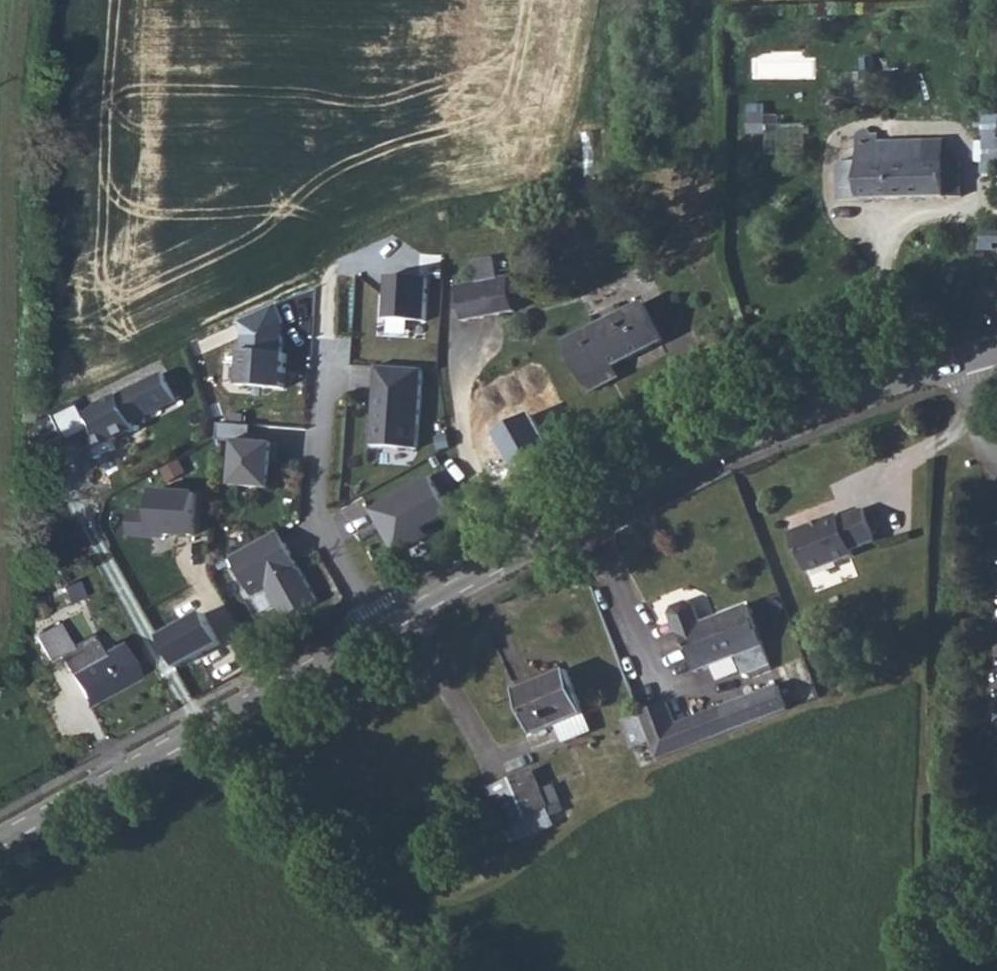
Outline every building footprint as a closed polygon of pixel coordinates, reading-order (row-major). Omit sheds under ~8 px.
[(882,74),(865,75),(866,106),(883,105),(882,74)] [(984,118),(986,163),(996,163),(996,117),(984,118)] [(841,202),(964,199),(963,164),(948,165),(930,165),(929,143),(882,144),(882,138),(881,138),(881,137),(874,137),(873,133),(871,131),(869,130),(865,130),(862,132),(860,136),(861,164),(841,164),(841,202)] [(948,142),(929,143),(930,165),(948,165),(948,142)] [(466,323),(505,315),(500,287),(499,279),(496,261),(475,265),(478,282),(457,286),(466,323)] [(421,320),(424,278),(383,275),(380,317),(421,320)] [(505,315),(518,313),(511,277),(499,279),(500,287),(505,315)] [(568,344),(593,393),(611,384),(606,374),(616,368),(666,343),(647,304),(568,344)] [(238,334),(234,384),(279,388),(281,353),(277,352),(278,336),(238,334)] [(418,368),(371,365),(370,385),(374,385),(372,416),(367,416),(366,444),(412,448),(418,368)] [(606,374),(611,384),(621,379),(616,368),(606,374)] [(90,447),(176,400),(161,372),(77,418),(70,404),(48,416),(63,444),(82,434),(90,447)] [(556,454),(531,412),(495,433),(520,474),(556,454)] [(268,460),(274,460),(275,443),(245,441),(246,424),(212,422),(210,439),(229,441),(226,484),(266,487),(267,475),(268,460)] [(418,527),(445,512),(424,475),(365,509),(390,553),(423,535),(418,527)] [(160,534),(185,536),(189,495),(143,490),(141,514),(126,512),(123,537),(160,540),(160,534)] [(813,528),(812,525),(791,533),(800,556),(803,558),(809,574),(854,556),(852,551),(876,542),(864,509),(840,519),(838,514),(822,521),(823,524),(813,528)] [(272,528),(223,551),(243,592),(258,585),(273,617),(307,601),(272,528)] [(78,581),(63,587),(70,603),(85,598),(78,581)] [(701,624),(694,605),(687,602),(673,608),(670,614),(676,631),(681,633),(696,672),(737,656),(744,675),(771,664),(748,606),(701,624)] [(177,672),(221,648),(201,611),(157,635),(177,672)] [(59,624),(36,637),(49,660),(61,654),(86,698),(99,691),(102,696),(137,676),(119,644),(102,653),(92,635),(72,646),(59,624)] [(550,685),(518,697),(518,698),(533,734),(585,713),(568,671),(547,679),(550,685)] [(514,687),(518,697),(550,685),(547,679),(545,674),(514,687)] [(658,760),(789,710),(779,685),(677,725),(669,703),(640,714),(651,741),(658,760)] [(640,714),(622,721),(633,748),(651,741),(640,714)] [(541,792),(532,771),(489,789),(506,827),(510,825),(549,809),(561,803),(553,786),(541,792)] [(549,809),(510,825),(517,841),(555,825),(549,809)]
